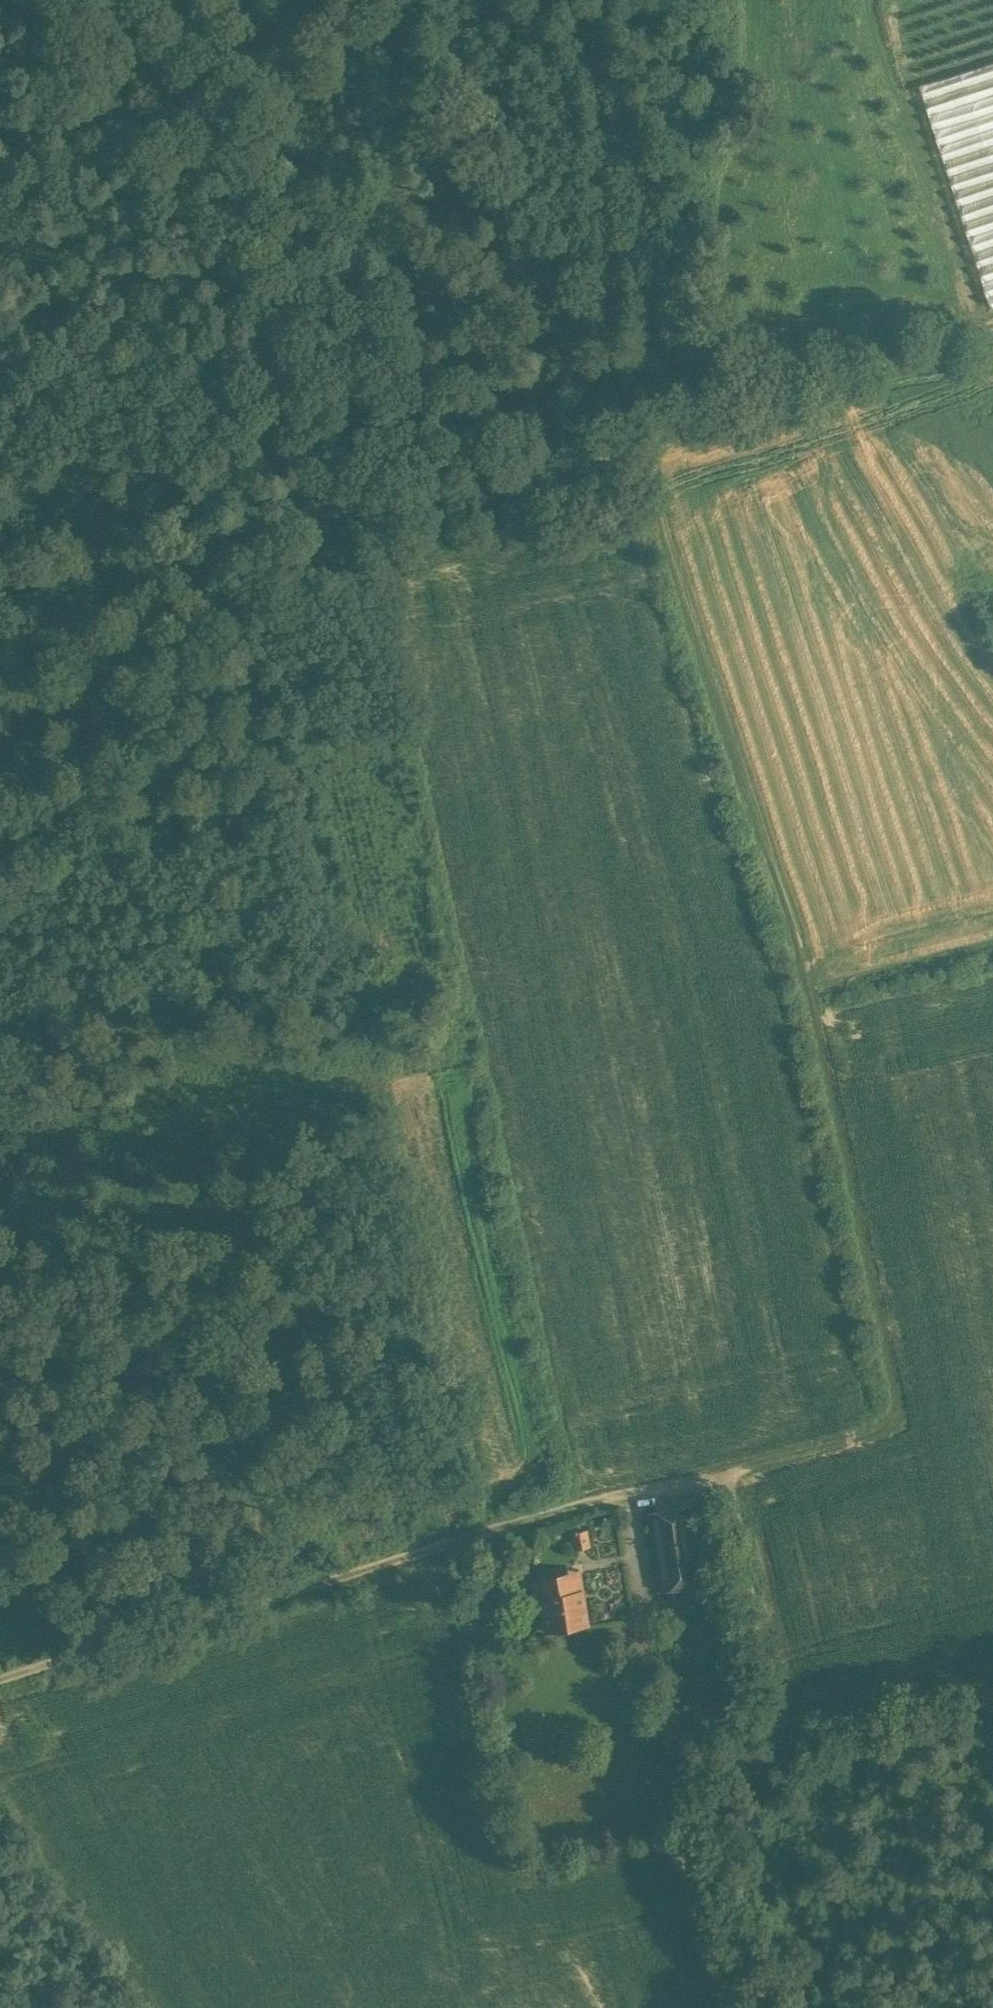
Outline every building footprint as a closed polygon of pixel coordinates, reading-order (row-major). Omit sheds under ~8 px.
[(694,1504),(649,1511),(662,1590),(707,1582),(694,1504)] [(585,1529),(572,1532),(575,1549),(589,1546),(585,1529)] [(578,1578),(562,1581),(561,1574),(537,1578),(541,1597),(546,1630),(586,1624),(578,1578)]
